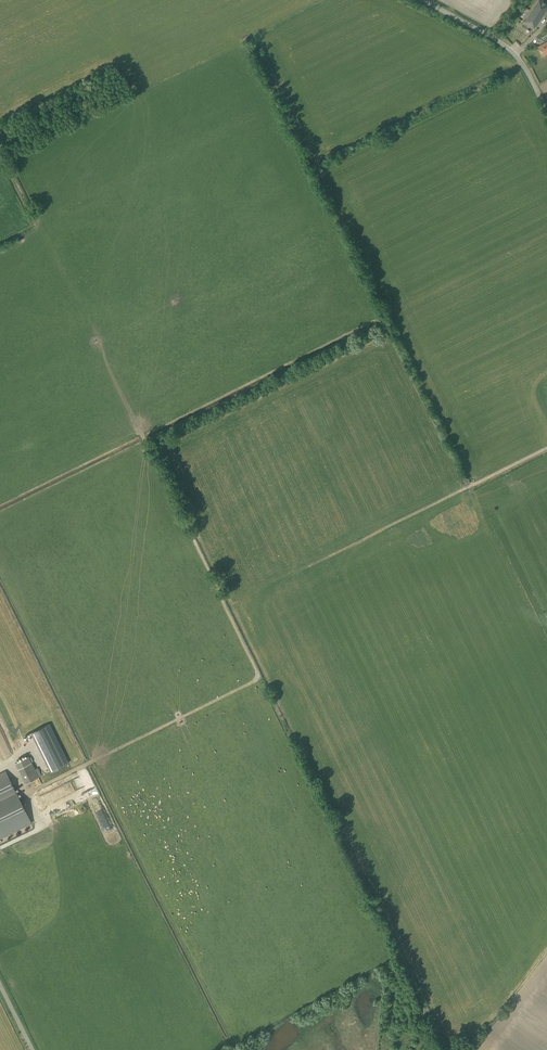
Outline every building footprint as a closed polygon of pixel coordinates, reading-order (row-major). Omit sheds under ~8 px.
[(546,8),(546,4),(542,0),(539,0),(524,23),(533,29),(546,8)] [(546,54),(546,42),(538,47),(543,56),(546,54)] [(50,772),(69,763),(49,723),(30,733),(50,772)] [(39,777),(32,763),(31,762),(28,756),(14,763),(18,769),(25,784),(39,777)] [(30,821),(18,797),(5,771),(0,774),(0,836),(30,821)] [(82,776),(69,780),(73,790),(85,785),(82,776)]
